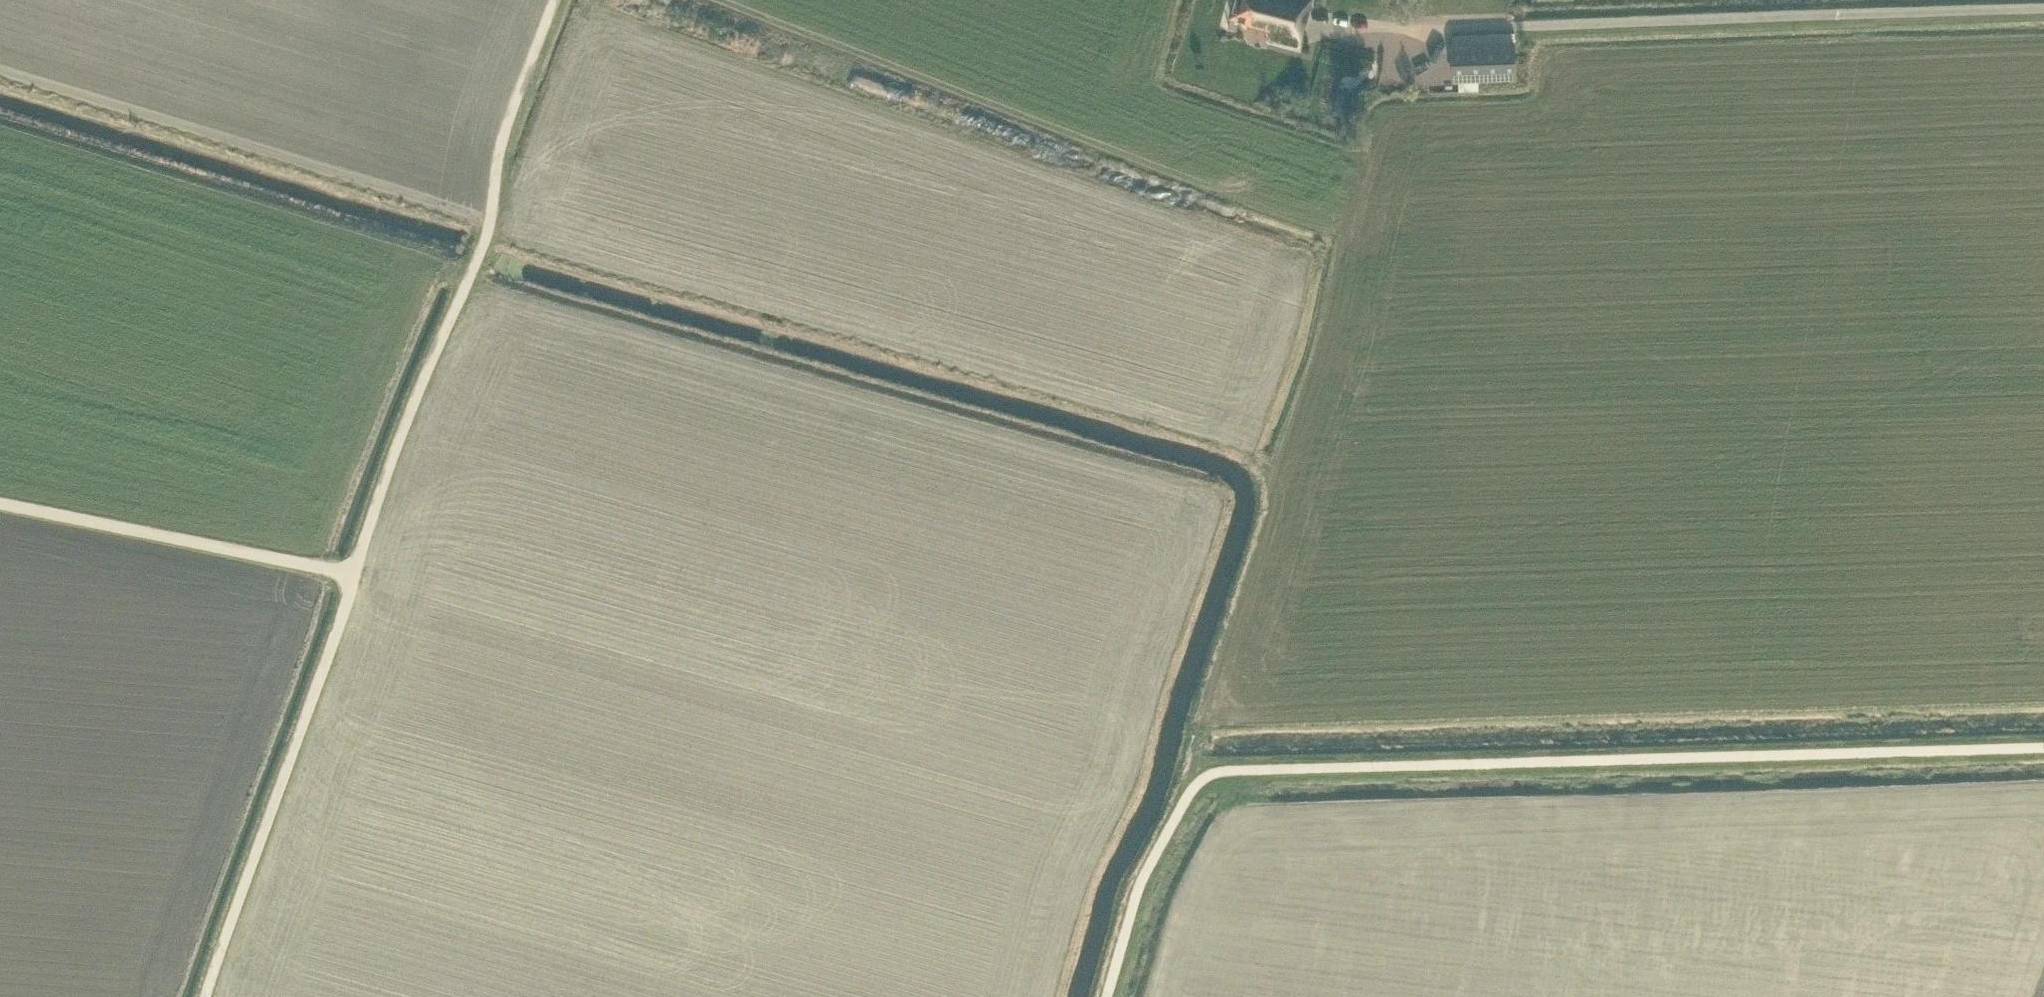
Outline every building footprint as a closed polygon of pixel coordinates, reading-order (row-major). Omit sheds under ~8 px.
[(1271,30),(1268,38),(1298,46),(1310,0),(1235,0),(1230,16),(1248,21),(1247,24),(1271,30)] [(1452,44),(1453,81),(1515,79),(1513,42),(1452,44)]
